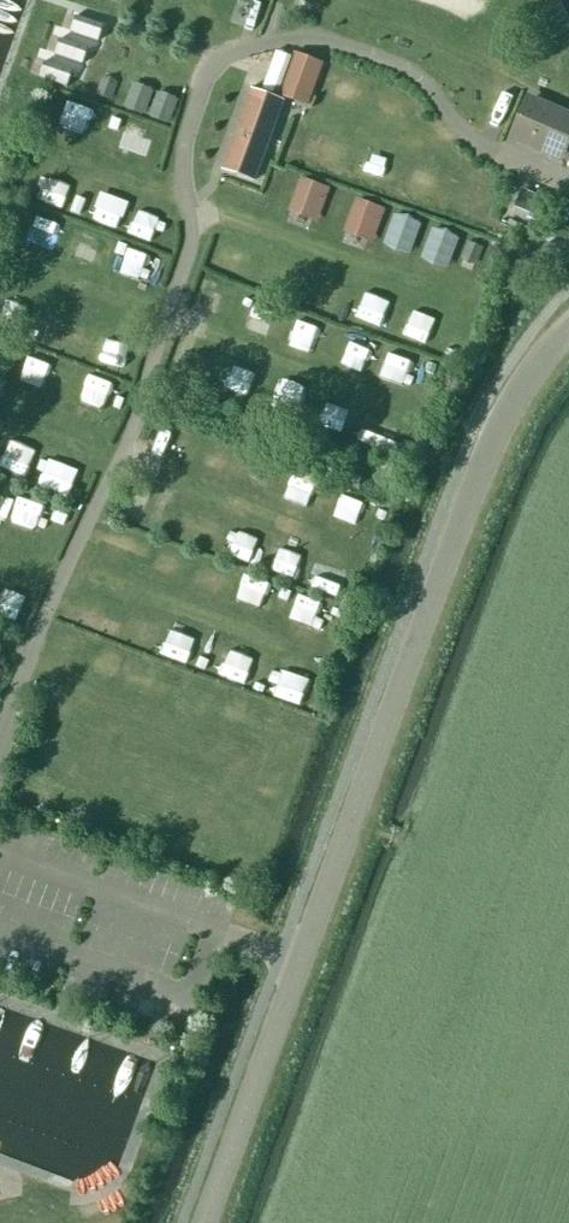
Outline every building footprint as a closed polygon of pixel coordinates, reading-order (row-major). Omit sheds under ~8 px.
[(111,11),(114,0),(88,0),(87,4),(111,11)] [(76,11),(78,12),(73,27),(70,26),(70,27),(98,37),(104,21),(76,11)] [(58,31),(57,32),(60,32),(55,47),(52,46),(52,47),(80,57),(86,41),(58,31)] [(41,52),(43,52),(38,67),(36,66),(35,67),(64,77),(69,61),(41,51),(41,52)] [(322,62),(295,52),(279,96),(306,106),(322,62)] [(220,168),(251,181),(283,99),(251,87),(220,168)] [(561,163),(568,146),(568,112),(527,94),(507,139),(561,163)] [(326,189),(302,180),(292,206),(313,214),(318,201),(321,202),(326,189)] [(381,210),(357,201),(347,227),(368,235),(373,222),(377,223),(381,210)]
